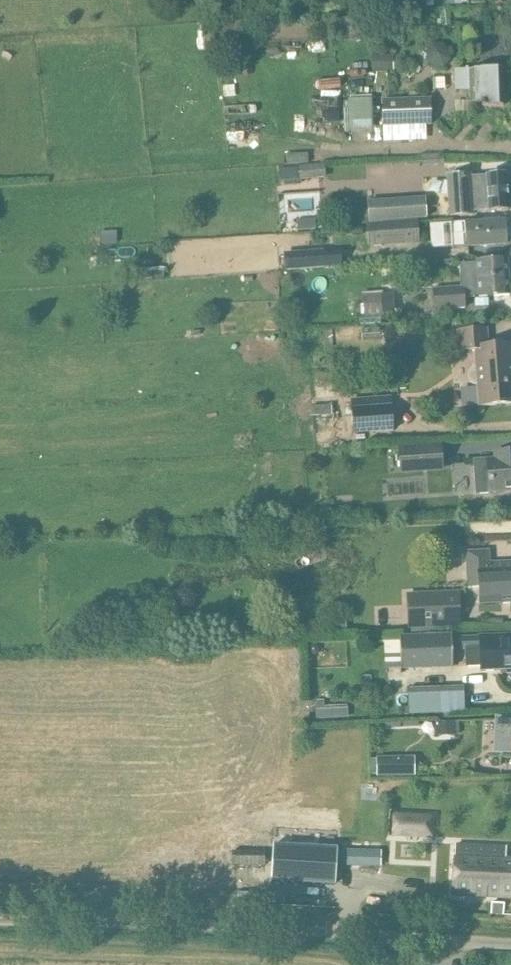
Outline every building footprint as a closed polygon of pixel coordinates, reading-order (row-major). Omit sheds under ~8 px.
[(450,10),(439,11),(441,26),(452,25),(450,10)] [(426,52),(426,62),(433,68),(444,68),(451,61),(451,51),(443,44),(433,44),(426,52)] [(393,57),(372,57),(373,72),(394,71),(393,57)] [(470,92),(470,103),(456,103),(456,113),(470,113),(470,107),(503,105),(502,69),(455,71),(455,92),(470,92)] [(373,97),(351,97),(350,130),(372,130),(373,97)] [(432,98),(383,100),(384,142),(426,140),(425,126),(432,126),(432,98)] [(421,166),(443,165),(443,155),(420,156),(421,166)] [(325,165),(298,167),(299,181),(326,179),(325,165)] [(507,175),(471,177),(471,175),(446,176),(449,218),(474,217),(474,213),(509,210),(507,175)] [(425,198),(380,201),(381,223),(427,220),(425,198)] [(369,246),(420,243),(419,222),(367,225),(369,246)] [(452,224),(453,233),(454,248),(506,244),(504,222),(468,225),(467,223),(452,224)] [(119,233),(100,233),(100,245),(110,245),(119,245),(119,233)] [(325,250),(284,253),(285,271),(342,267),(341,252),(326,253),(325,250)] [(507,260),(476,262),(476,271),(472,274),(470,278),(469,281),(469,285),(471,288),(473,289),(478,289),(478,298),(510,296),(507,260)] [(155,268),(135,269),(136,281),(155,280),(165,280),(164,268),(155,268)] [(432,288),(433,310),(464,309),(463,287),(432,288)] [(356,297),(357,316),(359,316),(380,315),(394,314),(394,295),(356,297)] [(380,315),(359,316),(359,325),(381,324),(380,315)] [(380,328),(361,330),(362,342),(380,341),(380,328)] [(476,365),(469,372),(468,374),(468,379),(469,382),(474,386),(478,389),(480,407),(510,404),(510,345),(488,347),(486,330),(459,332),(460,352),(475,351),(476,365)] [(392,406),(351,409),(353,435),(363,434),(374,434),(394,432),(392,406)] [(440,446),(400,449),(402,467),(441,464),(440,446)] [(475,462),(478,493),(510,491),(510,453),(495,454),(496,460),(475,462)] [(371,518),(371,527),(380,526),(379,518),(371,518)] [(324,519),(308,521),(309,534),(325,533),(324,519)] [(466,554),(468,588),(482,588),(482,606),(510,604),(510,563),(490,564),(489,552),(466,554)] [(406,594),(408,630),(461,628),(460,591),(406,594)] [(150,596),(148,613),(161,613),(163,597),(150,596)] [(400,636),(402,671),(454,670),(453,651),(465,651),(480,650),(481,668),(481,671),(505,670),(510,670),(510,635),(496,636),(479,637),(452,638),(452,634),(400,636)] [(312,644),(307,648),(308,654),(314,657),(319,653),(318,647),(312,644)] [(465,688),(429,690),(408,692),(409,712),(466,710),(465,688)] [(324,701),(315,701),(315,715),(348,714),(348,706),(325,707),(324,701)] [(455,722),(435,723),(435,737),(455,736),(455,722)] [(501,726),(500,738),(510,738),(510,726),(501,726)] [(415,757),(377,757),(377,777),(415,776),(415,757)] [(395,813),(394,837),(434,839),(436,815),(395,813)] [(274,845),(273,862),(272,882),(334,885),(336,849),(274,845)] [(510,897),(510,861),(505,861),(505,848),(457,845),(454,894),(510,897)] [(338,850),(337,867),(381,868),(382,851),(338,850)] [(265,853),(233,851),(232,864),(264,866),(265,853)] [(492,904),(491,915),(503,916),(504,905),(492,904)]
